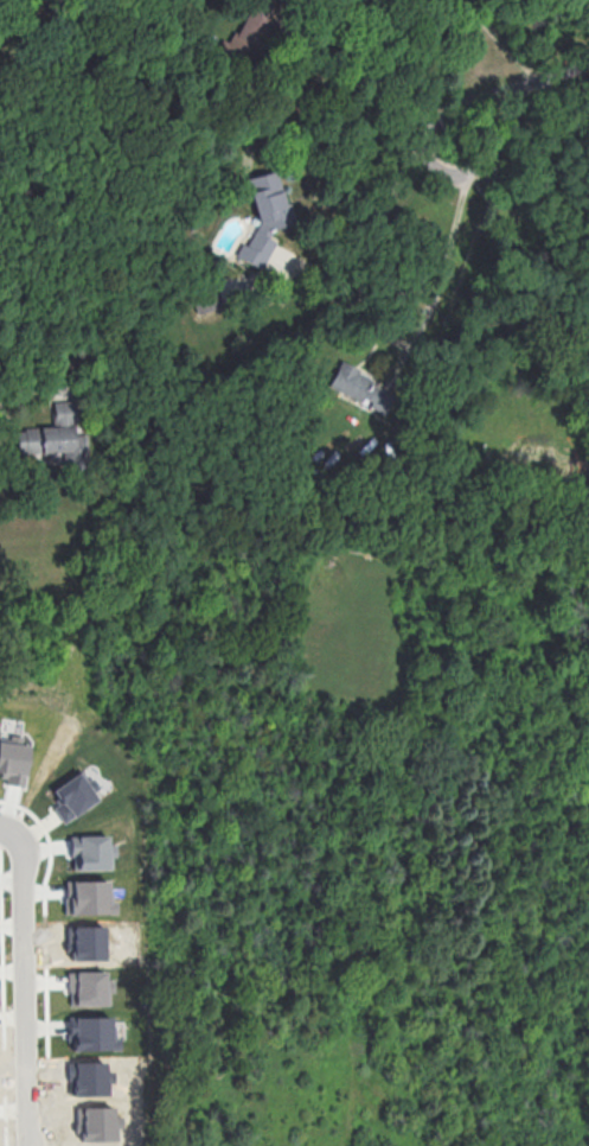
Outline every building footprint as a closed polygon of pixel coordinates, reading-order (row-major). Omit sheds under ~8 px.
[(250,3),(230,44),(223,40),(218,49),(249,64),(273,15),(250,3)] [(247,178),(261,231),(291,222),(277,170),(247,178)] [(274,240),(253,229),(245,244),(241,241),(234,255),(259,268),(274,240)] [(327,384),(358,403),(361,398),(392,417),(402,401),(379,387),(392,367),(371,354),(369,358),(379,364),(372,377),(342,359),(327,384)] [(17,453),(70,451),(71,462),(84,461),(82,399),(50,401),(51,426),(16,428),(17,453)] [(4,773),(2,782),(25,786),(32,745),(21,743),(23,736),(11,734),(10,738),(0,737),(0,773),(4,773)] [(60,799),(52,805),(64,823),(99,799),(93,791),(97,789),(83,768),(53,789),(60,799)] [(108,835),(71,836),(72,870),(113,869),(112,855),(117,855),(117,843),(109,843),(108,835)] [(111,879),(65,881),(66,914),(117,913),(117,899),(112,899),(111,879)] [(104,925),(72,926),(72,959),(105,959),(104,925)] [(106,970),(68,971),(69,1005),(107,1004),(106,970)] [(69,1050),(124,1049),(124,1035),(113,1035),(112,1016),(69,1016),(69,1050)] [(72,1096),(106,1095),(105,1061),(67,1061),(68,1076),(72,1076),(72,1096)] [(113,1106),(80,1107),(81,1141),(114,1141),(113,1106)]
